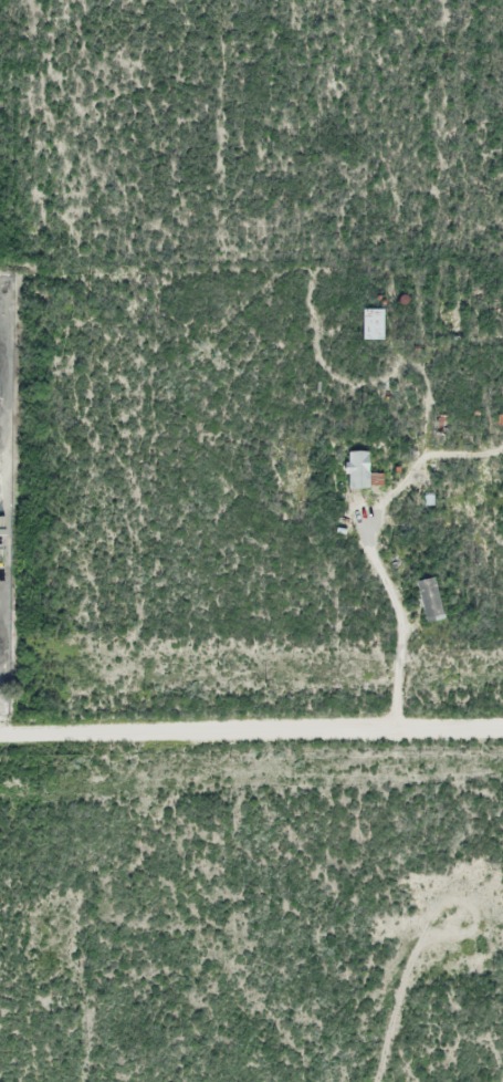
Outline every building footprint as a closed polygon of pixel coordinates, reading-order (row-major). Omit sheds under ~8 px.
[(379,310),(359,310),(359,341),(379,341),(379,310)] [(365,490),(365,453),(345,453),(345,490),(365,490)] [(442,619),(431,577),(413,582),(424,623),(442,619)]
